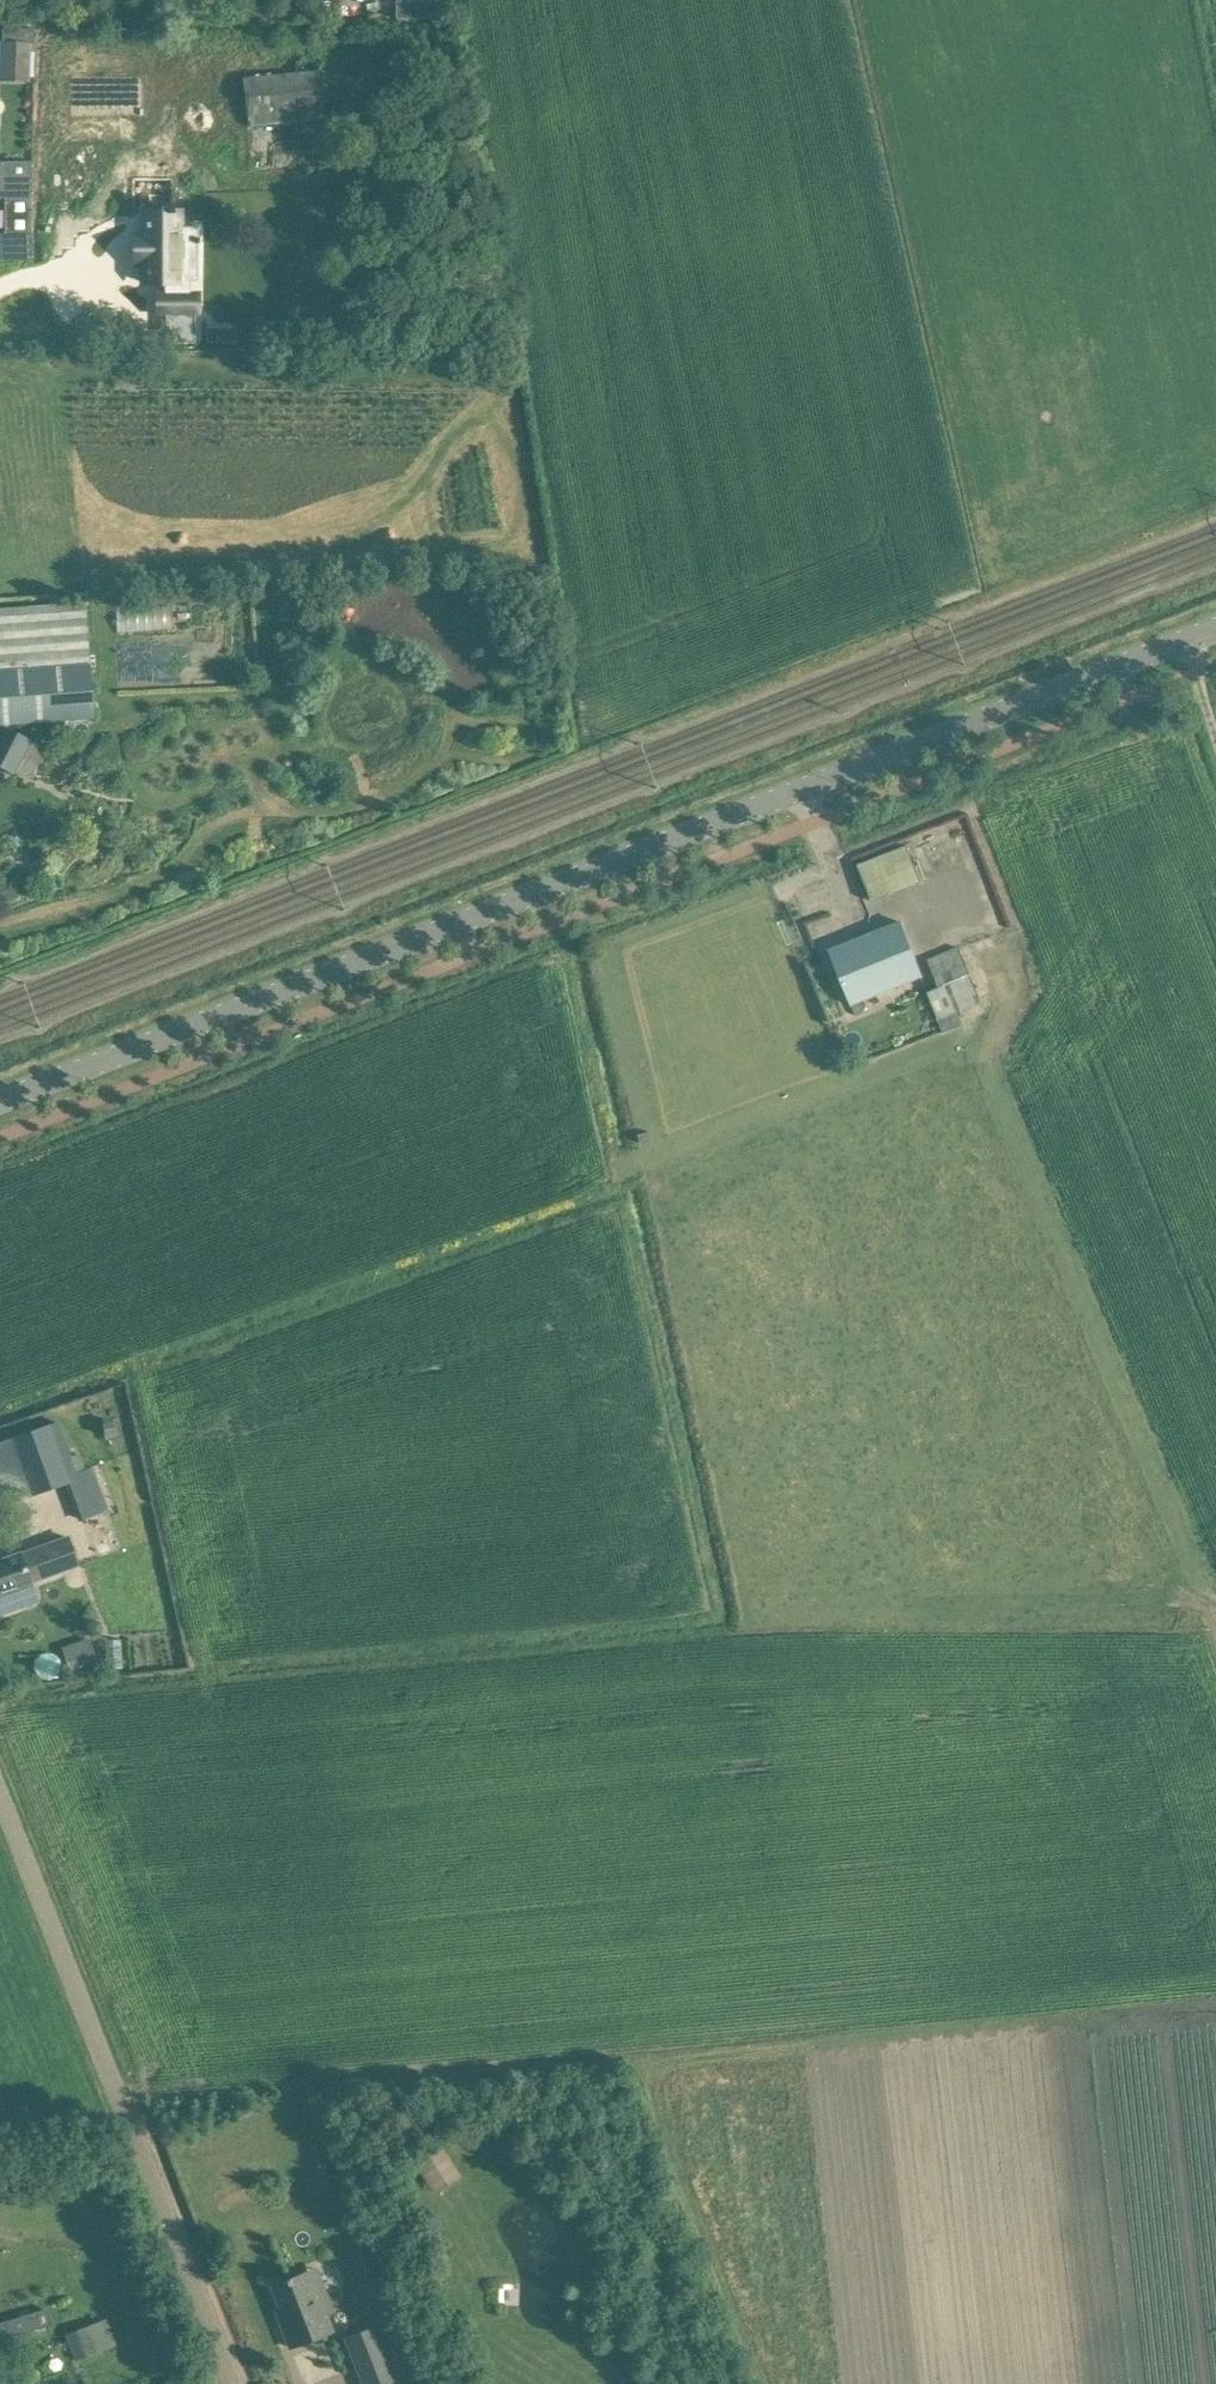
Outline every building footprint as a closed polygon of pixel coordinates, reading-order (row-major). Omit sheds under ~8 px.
[(28,44),(2,43),(1,80),(27,80),(28,44)] [(330,78),(253,83),(257,136),(289,134),(290,147),(284,147),(284,144),(266,145),(267,166),(324,162),(322,129),(333,128),(330,78)] [(8,199),(8,194),(30,194),(30,198),(31,198),(31,174),(31,161),(2,161),(0,161),(0,199),(8,199)] [(155,212),(142,212),(142,214),(142,215),(142,237),(143,237),(143,263),(142,263),(142,282),(165,283),(165,286),(165,287),(165,290),(165,294),(163,294),(157,294),(157,313),(163,313),(163,314),(197,314),(198,309),(197,309),(197,299),(198,299),(198,294),(196,294),(190,294),(190,291),(190,281),(198,281),(198,279),(197,279),(197,260),(183,259),(179,259),(179,244),(179,241),(179,227),(179,213),(173,213),(173,210),(171,210),(167,210),(167,213),(157,213),(155,213),(155,212)] [(32,259),(31,234),(0,234),(0,259),(32,259)] [(235,328),(206,328),(206,342),(235,342),(235,328)] [(45,740),(96,737),(85,602),(0,609),(0,725),(44,721),(45,740)] [(4,727),(0,735),(0,768),(11,774),(29,740),(4,727)] [(869,870),(883,907),(931,889),(918,853),(869,870)] [(852,1006),(924,977),(901,922),(830,950),(852,1006)] [(965,1026),(959,1012),(981,1003),(958,949),(928,961),(940,990),(928,995),(944,1035),(965,1026)] [(82,1518),(100,1512),(85,1469),(67,1476),(49,1427),(13,1439),(0,1443),(0,1474),(8,1497),(19,1494),(20,1497),(32,1494),(69,1481),(82,1518)] [(0,1561),(0,1614),(21,1607),(15,1589),(30,1583),(30,1582),(77,1565),(67,1539),(43,1548),(42,1547),(20,1555),(20,1554),(0,1561)] [(440,2150),(419,2163),(437,2192),(458,2178),(440,2150)] [(332,2331),(317,2293),(311,2296),(303,2273),(272,2285),(286,2322),(281,2324),(290,2347),(332,2331)] [(114,2323),(76,2338),(86,2364),(124,2350),(114,2323)] [(375,2326),(344,2339),(361,2383),(398,2383),(375,2326)] [(332,2371),(305,2383),(338,2383),(332,2371)]
